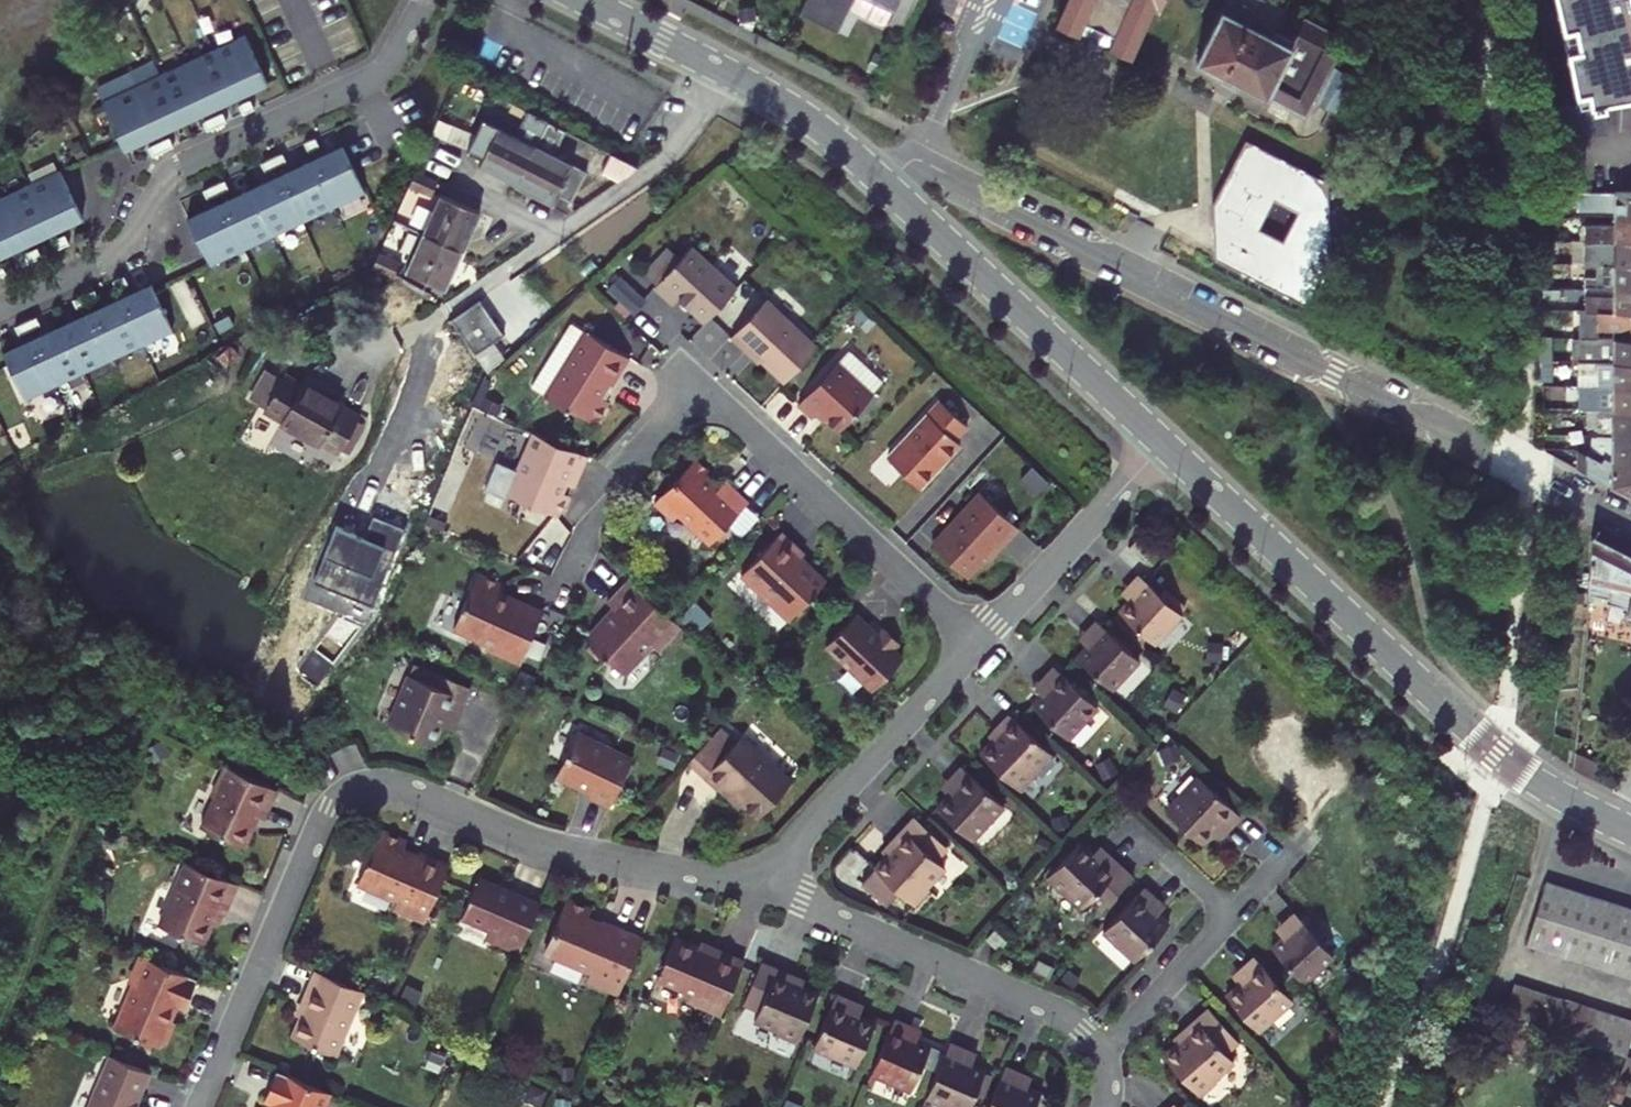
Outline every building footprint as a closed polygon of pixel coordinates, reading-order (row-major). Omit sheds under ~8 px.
[(802,14),(839,32),(851,5),(856,12),(883,24),(891,23),(908,31),(921,0),(809,0),(802,14)] [(1065,23),(1096,37),(1095,42),(1105,47),(1107,43),(1138,57),(1162,6),(1168,10),(1172,0),(1075,0),(1065,23)] [(1273,96),(1299,44),(1280,35),(1293,9),(1293,8),(1275,0),(1236,0),(1234,3),(1203,60),(1273,96)] [(1591,100),(1589,101),(1590,105),(1630,97),(1630,0),(1569,0),(1591,100)] [(1352,38),(1312,18),(1299,44),(1273,96),(1313,116),(1316,111),(1321,100),(1343,111),(1361,75),(1339,64),(1352,38)] [(109,90),(131,138),(275,71),(252,23),(109,90)] [(1321,100),(1316,111),(1337,122),(1343,111),(1321,100)] [(482,162),(520,181),(551,120),(528,108),(517,131),(484,114),(468,146),(486,155),(482,162)] [(557,154),(570,130),(551,120),(520,181),(557,200),(561,192),(574,199),(589,170),(557,154)] [(351,132),(196,205),(218,253),(374,180),(351,132)] [(1327,260),(1325,177),(1242,135),(1209,200),(1211,255),(1305,303),(1327,260)] [(644,168),(616,153),(607,170),(625,179),(644,168)] [(89,207),(67,159),(0,190),(0,249),(89,207)] [(433,190),(437,180),(417,172),(413,181),(433,190)] [(1618,215),(1630,215),(1630,190),(1573,188),(1574,207),(1618,208),(1618,215)] [(483,210),(443,193),(427,232),(466,249),(483,210)] [(1594,238),(1630,238),(1630,215),(1618,215),(1618,222),(1576,223),(1576,237),(1594,238)] [(451,285),(466,249),(427,232),(411,268),(451,285)] [(1594,238),(1576,237),(1578,261),(1592,261),(1594,261),(1594,238)] [(1603,261),(1630,262),(1630,238),(1594,238),(1594,261),(1603,261)] [(687,296),(713,320),(745,286),(700,245),(664,285),(682,301),(687,296)] [(402,261),(381,252),(377,261),(398,270),(402,261)] [(1630,286),(1630,262),(1603,261),(1603,273),(1592,273),(1592,278),(1588,278),(1588,286),(1630,286)] [(1594,261),(1592,261),(1592,273),(1603,273),(1603,261),(1594,261)] [(158,272),(10,341),(33,389),(180,320),(162,280),(158,272)] [(637,308),(648,294),(620,272),(609,286),(637,308)] [(1588,286),(1588,308),(1630,309),(1630,286),(1588,286)] [(450,316),(478,352),(493,343),(505,335),(480,296),(450,316)] [(768,356),(794,380),(826,345),(773,296),(738,334),(754,349),(757,346),(768,356)] [(1580,308),(1582,327),(1630,327),(1630,309),(1588,308),(1580,308)] [(614,384),(631,357),(588,330),(545,395),(568,410),(569,407),(593,423),(608,401),(602,398),(610,385),(614,384)] [(1583,335),(1583,359),(1630,360),(1630,336),(1583,335)] [(493,343),(478,352),(492,371),(504,360),(493,343)] [(768,356),(757,346),(754,349),(765,359),(768,356)] [(858,349),(807,402),(821,416),(823,414),(826,411),(833,418),(846,430),(892,382),(858,349)] [(1583,384),(1591,384),(1630,384),(1630,360),(1583,359),(1583,384)] [(287,373),(270,404),(289,414),(305,383),(287,373)] [(345,406),(347,402),(306,381),(305,383),(289,414),(285,422),(324,442),(325,440),(344,450),(363,415),(345,406)] [(1591,384),(1591,408),(1630,409),(1630,384),(1591,384)] [(973,425),(947,401),(893,457),(924,487),(965,444),(960,439),(973,425)] [(1591,408),(1589,408),(1588,434),(1594,434),(1630,434),(1630,409),(1591,408)] [(823,414),(830,421),(833,418),(826,411),(823,414)] [(581,484),(595,453),(541,430),(525,471),(507,463),(497,486),(566,515),(575,493),(568,490),(573,480),(581,484)] [(1594,434),(1593,446),(1619,459),(1630,459),(1630,434),(1594,434)] [(1619,459),(1593,446),(1592,446),(1586,445),(1579,445),(1579,465),(1585,465),(1630,489),(1630,459),(1619,459)] [(715,469),(701,456),(659,500),(679,519),(685,513),(715,542),(757,499),(732,476),(724,484),(711,472),(715,469)] [(1026,528),(988,491),(939,542),(973,575),(991,556),(1007,539),(1011,543),(1026,528)] [(335,523),(312,582),(371,606),(395,546),(403,525),(373,513),(365,534),(335,523)] [(807,553),(810,550),(788,529),(748,570),(796,616),(833,577),(807,553)] [(1597,533),(1594,597),(1630,607),(1630,550),(1597,533)] [(991,556),(995,560),(1011,543),(1007,539),(991,556)] [(497,640),(497,644),(517,653),(518,649),(528,653),(549,604),(527,594),(522,598),(506,592),(511,582),(485,571),(462,625),(497,640)] [(1162,642),(1190,613),(1146,572),(1133,586),(1137,590),(1132,595),(1137,599),(1128,608),(1162,642)] [(625,607),(615,619),(612,616),(598,631),(599,642),(612,655),(614,653),(633,670),(660,641),(667,648),(689,624),(637,576),(615,599),(622,605),(625,607)] [(1133,586),(1128,591),(1132,595),(1137,590),(1133,586)] [(615,619),(625,607),(622,605),(612,616),(615,619)] [(882,688),(911,658),(901,649),(909,641),(894,627),(886,635),(865,614),(836,644),(882,688)] [(1119,688),(1146,659),(1103,617),(1092,629),(1095,632),(1088,640),(1093,645),(1084,654),(1119,688)] [(1092,629),(1085,637),(1088,640),(1095,632),(1092,629)] [(1103,705),(1060,664),(1048,677),(1055,684),(1047,693),(1038,702),(1073,735),(1103,705)] [(450,673),(445,684),(415,671),(394,720),(440,740),(448,722),(453,709),(463,713),(476,685),(450,673)] [(1048,677),(1039,686),(1047,693),(1055,684),(1048,677)] [(463,713),(453,709),(448,722),(457,726),(463,713)] [(1036,769),(1053,751),(1013,712),(1002,724),(1006,729),(995,740),(985,750),(1024,788),(1040,772),(1036,769)] [(995,740),(1006,729),(1002,724),(991,736),(995,740)] [(727,787),(730,784),(749,802),(763,816),(799,779),(750,733),(742,741),(726,726),(696,758),(727,787)] [(619,805),(642,756),(587,731),(566,777),(591,788),(592,784),(602,789),(599,796),(619,805)] [(1619,784),(1630,790),(1630,759),(1619,784)] [(284,790),(232,764),(216,795),(221,797),(207,827),(249,848),(264,817),(269,819),(284,790)] [(942,804),(977,837),(1008,804),(967,764),(946,785),(953,792),(942,804)] [(1244,815),(1202,776),(1171,808),(1206,842),(1219,830),(1225,835),(1244,815)] [(749,802),(730,784),(727,787),(746,806),(749,802)] [(950,846),(919,815),(894,841),(898,844),(889,854),(877,865),(878,866),(898,885),(917,903),(932,888),(928,884),(947,865),(939,858),(950,846)] [(401,899),(398,905),(429,918),(454,863),(423,850),(422,851),(410,846),(412,840),(384,828),(361,881),(401,899)] [(889,854),(898,844),(894,841),(885,850),(889,854)] [(1111,852),(1106,856),(1099,849),(1095,852),(1083,841),(1050,876),(1083,908),(1093,897),(1106,909),(1137,877),(1111,852)] [(1099,849),(1106,856),(1111,852),(1103,845),(1099,849)] [(165,927),(204,944),(231,881),(192,864),(165,927)] [(898,885),(878,866),(869,875),(889,894),(898,885)] [(525,949),(547,900),(517,887),(515,890),(506,886),(507,883),(485,873),(467,914),(493,926),(497,936),(525,949)] [(1574,885),(1559,879),(1547,911),(1563,917),(1574,885)] [(243,886),(231,881),(204,944),(210,947),(224,914),(230,916),(243,886)] [(1578,923),(1590,890),(1574,885),(1563,917),(1578,923)] [(1162,914),(1153,905),(1160,898),(1148,887),(1107,930),(1138,959),(1172,923),(1162,914)] [(1593,928),(1605,896),(1590,890),(1578,923),(1593,928)] [(1608,933),(1619,901),(1605,896),(1593,928),(1608,933)] [(596,973),(593,981),(616,991),(620,982),(625,985),(646,937),(608,920),(601,923),(591,919),(596,909),(571,898),(550,945),(554,954),(596,973)] [(1160,898),(1153,905),(1162,914),(1168,907),(1160,898)] [(1630,911),(1630,905),(1619,901),(1608,933),(1622,938),(1630,911)] [(1309,982),(1339,955),(1299,911),(1286,923),(1289,927),(1283,932),(1287,936),(1276,945),(1309,982)] [(1536,940),(1552,946),(1563,917),(1547,911),(1536,940)] [(1622,938),(1630,941),(1630,911),(1622,938)] [(1567,951),(1578,923),(1563,917),(1552,946),(1567,951)] [(1283,932),(1289,927),(1286,923),(1280,928),(1283,932)] [(1582,958),(1593,928),(1578,923),(1567,951),(1582,958)] [(1597,962),(1608,933),(1593,928),(1582,958),(1597,962)] [(1005,949),(1013,941),(1001,930),(993,938),(1005,949)] [(1611,968),(1622,938),(1608,933),(1597,962),(1611,968)] [(1630,956),(1630,941),(1622,938),(1611,968),(1625,973),(1630,956)] [(692,995),(695,1004),(724,1017),(748,962),(719,949),(716,955),(702,949),(679,939),(661,981),(692,995)] [(719,949),(705,943),(702,949),(716,955),(719,949)] [(139,984),(119,1029),(159,1046),(190,974),(146,956),(136,979),(139,984)] [(1245,984),(1232,996),(1263,1030),(1298,999),(1260,957),(1247,969),(1250,973),(1242,981),(1245,984)] [(806,988),(794,983),(796,977),(767,964),(748,1005),(761,1011),(756,1022),(780,1033),(779,1037),(800,1046),(823,996),(806,988)] [(297,1033),(338,1052),(367,986),(321,966),(313,984),(318,986),(306,1013),(297,1033)] [(1242,981),(1250,973),(1247,969),(1238,977),(1242,981)] [(1527,1012),(1539,979),(1524,973),(1512,1006),(1527,1012)] [(189,1008),(202,979),(190,974),(159,1046),(163,1048),(164,1045),(168,1047),(179,1022),(175,1020),(182,1005),(189,1008)] [(796,977),(794,983),(806,988),(808,982),(796,977)] [(1543,1017),(1555,985),(1539,979),(1527,1012),(1543,1017)] [(616,991),(622,993),(625,985),(620,982),(616,991)] [(306,1013),(318,986),(313,984),(301,1011),(306,1013)] [(1570,990),(1555,985),(1543,1017),(1558,1023),(1570,990)] [(1584,996),(1570,990),(1558,1023),(1572,1028),(1584,996)] [(1598,1001),(1584,996),(1572,1028),(1587,1033),(1598,1001)] [(855,1009),(857,1005),(840,997),(817,1049),(862,1069),(881,1026),(864,1018),(866,1014),(855,1009)] [(1612,1006),(1598,1001),(1587,1033),(1600,1038),(1612,1006)] [(857,1005),(855,1009),(866,1014),(868,1009),(857,1005)] [(1626,1012),(1612,1006),(1600,1038),(1615,1044),(1626,1012)] [(1244,1042),(1215,1008),(1189,1030),(1192,1034),(1182,1043),(1170,1053),(1206,1095),(1223,1081),(1221,1077),(1240,1061),(1233,1052),(1244,1042)] [(1630,1044),(1630,1013),(1626,1012),(1615,1044),(1629,1049),(1630,1044)] [(912,1038),(916,1030),(899,1022),(876,1076),(916,1094),(935,1048),(923,1043),(912,1038)] [(916,1030),(912,1038),(923,1043),(926,1035),(916,1030)] [(1182,1043),(1192,1034),(1189,1030),(1179,1039),(1182,1043)] [(930,1100),(935,1102),(958,1048),(953,1046),(930,1100)] [(969,1053),(958,1048),(935,1102),(947,1106),(975,1106),(990,1074),(990,1073),(976,1066),(965,1062),(969,1053)] [(969,1053),(965,1062),(976,1066),(979,1057),(969,1053)] [(148,1070),(116,1056),(93,1106),(131,1106),(148,1070)] [(337,1090),(282,1066),(269,1096),(278,1100),(275,1106),(324,1106),(325,1104),(330,1106),(337,1090)] [(154,1073),(148,1070),(131,1106),(139,1106),(154,1073)] [(1026,1077),(1010,1070),(994,1106),(1042,1106),(1046,1098),(1033,1092),(1022,1087),(1026,1077)] [(975,1106),(984,1106),(997,1077),(990,1074),(975,1106)] [(1033,1092),(1037,1082),(1026,1077),(1022,1087),(1033,1092)]
